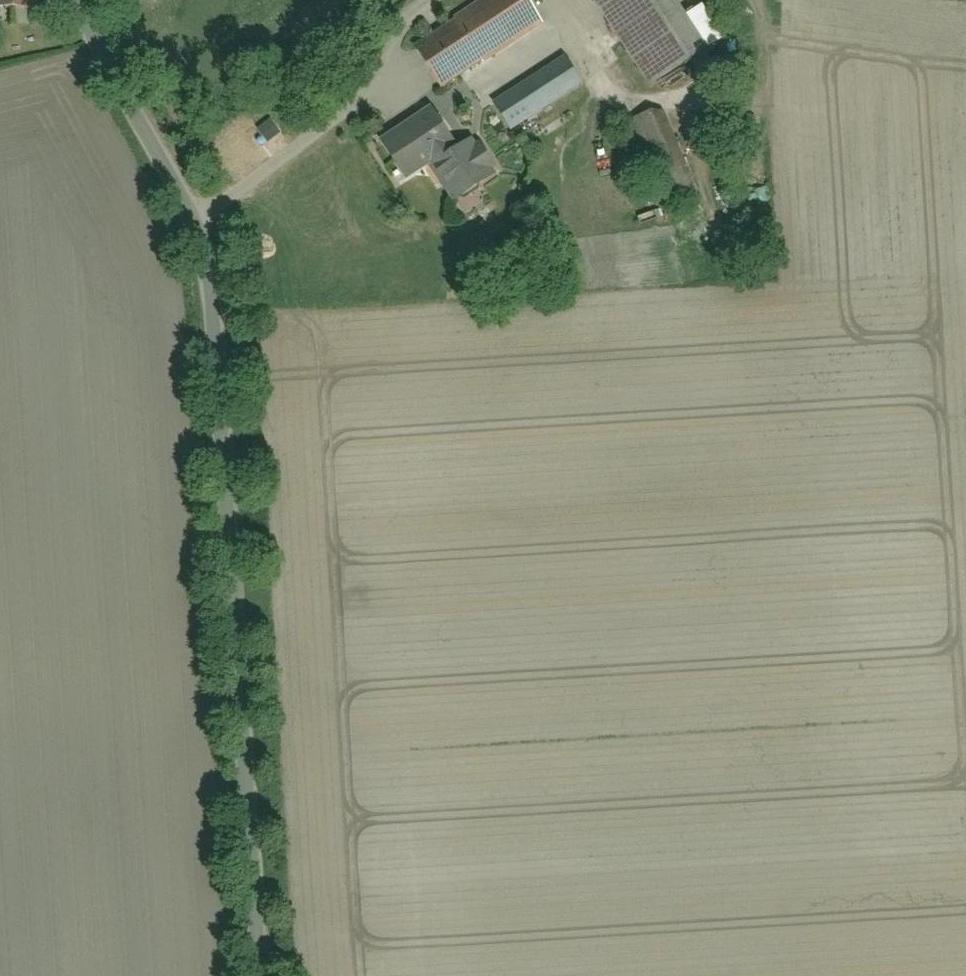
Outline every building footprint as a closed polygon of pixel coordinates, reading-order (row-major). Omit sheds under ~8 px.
[(406,49),(440,100),(543,32),(522,0),(479,0),(406,49)] [(639,86),(701,47),(672,0),(585,0),(639,86)] [(559,60),(494,104),(513,131),(578,88),(559,60)] [(467,134),(452,143),(427,106),(373,141),(402,186),(428,169),(452,204),(495,177),(467,134)] [(666,109),(628,123),(660,210),(698,196),(666,109)]
